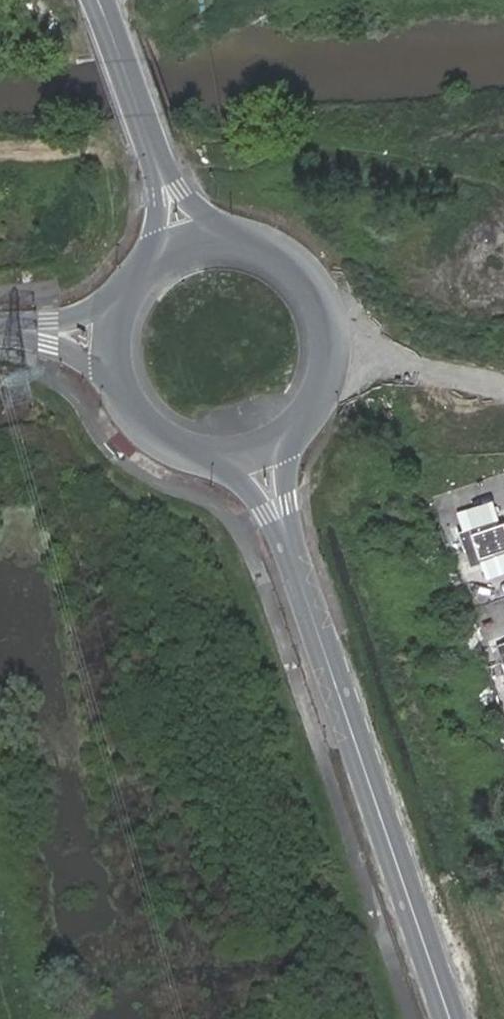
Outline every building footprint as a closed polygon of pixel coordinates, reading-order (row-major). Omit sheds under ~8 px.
[(497,519),(470,528),(471,533),(499,523),(497,519)] [(457,532),(469,567),(482,563),(480,558),(503,549),(503,522),(499,523),(471,533),(470,528),(457,532)] [(480,558),(482,563),(503,555),(503,550),(480,558)] [(495,645),(503,672),(503,641),(495,645)]
